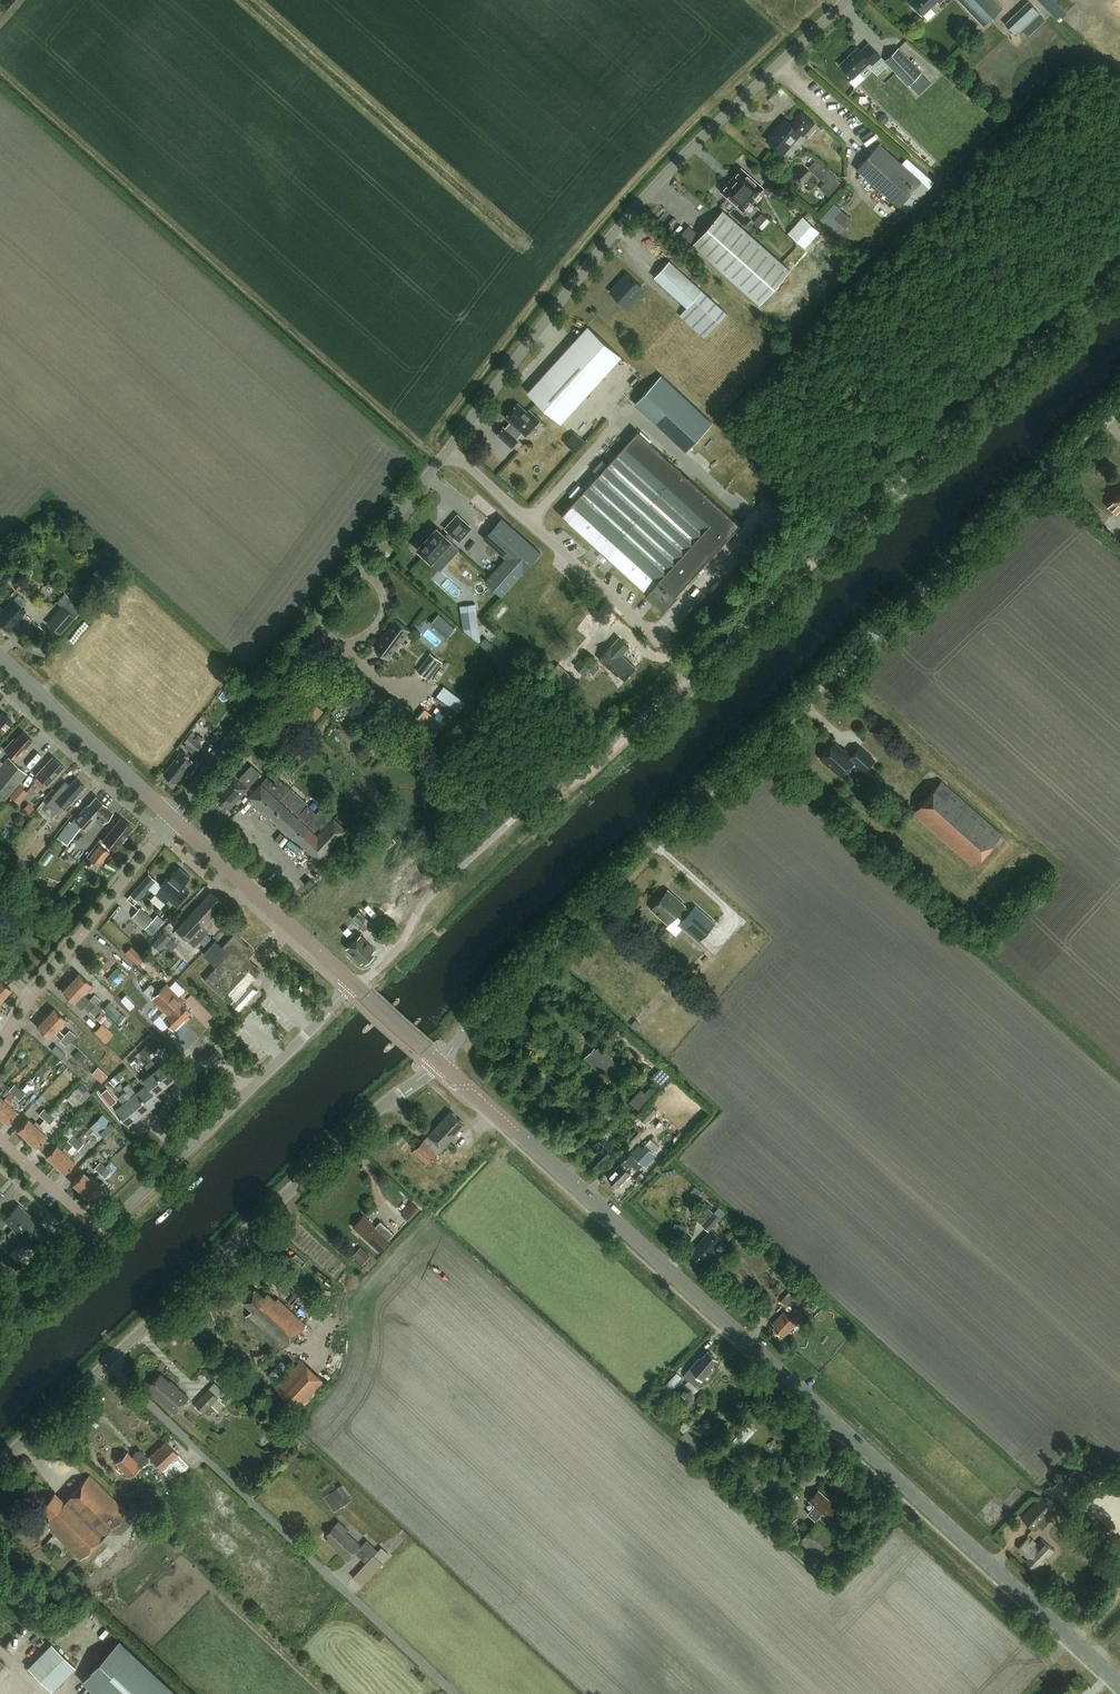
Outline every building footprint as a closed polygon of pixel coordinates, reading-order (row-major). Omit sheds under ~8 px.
[(909,1),(910,2),(910,5),(914,9),(916,9),(922,15),(936,1),(938,3),(941,0),(910,0),(909,1)] [(996,0),(959,0),(983,25),(1002,7),(996,0)] [(1028,1),(1004,23),(1016,36),(1022,30),(1028,36),(1045,21),(1039,14),(1040,13),(1028,1)] [(975,36),(976,26),(965,24),(963,34),(975,36)] [(880,57),(867,44),(859,51),(857,49),(851,55),(850,54),(838,65),(852,79),(869,62),(871,65),(880,57)] [(883,61),(907,86),(908,85),(915,91),(926,80),(920,73),(921,73),(897,48),(883,61)] [(803,136),(814,123),(802,112),(791,124),(787,120),(779,128),(778,127),(767,140),(778,150),(787,140),(790,143),(792,143),(795,140),(795,138),(800,133),(803,136)] [(907,158),(901,164),(878,144),(856,169),(898,207),(907,214),(929,189),(935,182),(907,158)] [(763,189),(742,170),(734,178),(738,181),(733,186),(730,183),(722,191),(744,211),(763,189)] [(834,216),(842,207),(835,201),(821,217),(838,232),(844,225),(834,216)] [(681,234),(692,243),(759,302),(788,269),(719,209),(699,234),(688,225),(681,234)] [(753,221),(762,229),(771,220),(763,211),(753,221)] [(805,247),(820,231),(803,216),(789,232),(805,247)] [(867,248),(863,243),(856,252),(860,256),(867,248)] [(687,307),(702,290),(669,260),(654,277),(687,307)] [(627,273),(610,292),(624,305),(641,286),(627,273)] [(621,356),(588,326),(527,392),(561,423),(621,356)] [(685,452),(711,423),(659,376),(633,404),(685,452)] [(503,431),(496,439),(511,452),(518,444),(516,443),(522,437),(525,440),(538,424),(528,415),(526,417),(517,408),(504,421),(512,428),(507,435),(503,431)] [(637,429),(560,515),(647,593),(645,596),(663,612),(677,597),(676,596),(741,524),(637,429)] [(1108,507),(1119,517),(1119,492),(1108,507)] [(459,541),(471,528),(457,515),(445,528),(459,541)] [(541,551),(502,517),(483,538),(505,557),(485,581),(502,596),(541,551)] [(450,542),(436,529),(416,550),(431,564),(450,542)] [(25,611),(13,600),(0,615),(0,622),(8,630),(25,611)] [(498,615),(507,610),(503,602),(496,605),(498,607),(494,609),(498,615)] [(62,636),(77,619),(62,606),(47,624),(62,636)] [(462,610),(463,627),(479,626),(478,609),(462,610)] [(393,617),(371,645),(385,656),(407,628),(393,617)] [(619,637),(599,659),(617,676),(619,673),(625,679),(636,668),(622,655),(629,647),(619,637)] [(27,638),(23,647),(43,655),(46,646),(27,638)] [(430,652),(416,671),(429,680),(443,662),(430,652)] [(584,654),(574,666),(584,675),(589,670),(593,675),(599,668),(584,654)] [(578,681),(558,663),(549,673),(569,692),(578,681)] [(11,721),(2,712),(0,714),(0,733),(11,721)] [(32,740),(22,731),(15,739),(14,738),(4,749),(16,760),(26,749),(25,748),(32,740)] [(202,746),(190,736),(185,742),(187,744),(184,747),(193,754),(196,751),(197,752),(202,746)] [(847,753),(834,743),(821,759),(842,776),(854,762),(865,771),(874,759),(859,746),(852,755),(848,752),(847,753)] [(37,752),(26,765),(31,769),(42,756),(37,752)] [(175,783),(193,762),(182,753),(165,774),(175,783)] [(52,756),(36,774),(37,776),(33,780),(41,788),(45,783),(48,786),(64,767),(52,756)] [(275,769),(283,760),(278,756),(270,764),(275,769)] [(27,775),(8,758),(3,764),(0,767),(0,796),(5,800),(27,775)] [(228,810),(260,774),(255,769),(243,782),(233,773),(213,796),(228,810)] [(323,807),(317,813),(271,773),(249,797),(320,861),(348,829),(323,807)] [(78,792),(84,785),(76,778),(69,785),(65,781),(51,796),(52,797),(45,804),(55,813),(62,806),(64,808),(79,793),(78,792)] [(973,866),(1001,834),(941,781),(913,813),(973,866)] [(27,791),(19,785),(10,795),(18,802),(27,791)] [(106,805),(96,796),(88,804),(87,804),(74,819),(71,822),(69,820),(56,837),(66,844),(81,826),(83,828),(86,830),(95,820),(100,825),(112,812),(106,806),(106,805)] [(24,809),(30,812),(34,806),(28,802),(24,809)] [(102,841),(114,850),(132,827),(120,818),(102,841)] [(100,845),(88,859),(99,867),(110,853),(100,845)] [(165,903),(169,898),(177,905),(189,892),(183,885),(190,877),(180,867),(168,879),(167,878),(160,885),(162,886),(155,894),(165,903)] [(309,889),(315,883),(310,879),(304,885),(309,889)] [(699,941),(715,923),(695,905),(690,911),(685,906),(685,905),(668,890),(651,908),(668,924),(677,915),(682,920),(679,923),(699,941)] [(189,916),(176,929),(189,941),(195,946),(208,933),(202,927),(224,903),(211,892),(189,916)] [(153,919),(140,907),(132,916),(145,927),(147,926),(154,932),(164,920),(158,914),(153,919)] [(349,915),(365,931),(372,924),(356,909),(349,915)] [(258,990),(250,983),(262,970),(249,958),(255,951),(234,933),(223,946),(216,940),(204,954),(217,966),(205,979),(225,997),(229,994),(234,999),(231,1003),(239,1010),(258,990)] [(372,952),(376,949),(361,934),(347,949),(361,963),(364,959),(368,962),(375,955),(372,952)] [(138,965),(145,958),(132,945),(125,952),(138,965)] [(127,981),(123,977),(126,975),(125,974),(132,967),(120,954),(113,961),(115,963),(104,974),(115,986),(116,984),(119,988),(127,981)] [(79,973),(70,982),(84,994),(87,991),(85,989),(90,983),(79,973)] [(2,998),(10,989),(0,979),(0,996),(2,998)] [(73,1002),(81,1009),(84,1005),(89,1000),(84,994),(70,982),(62,991),(73,1002)] [(174,1012),(182,1021),(191,1012),(182,1003),(184,1001),(166,984),(159,991),(176,1009),(174,1012)] [(137,997),(135,995),(130,990),(131,989),(128,986),(125,989),(127,992),(123,996),(142,1014),(151,1005),(148,1001),(146,1004),(142,1001),(143,1000),(138,995),(137,997)] [(174,1029),(182,1021),(174,1012),(176,1009),(159,991),(152,998),(160,1006),(160,1007),(164,1010),(160,1014),(174,1029)] [(89,1000),(95,1005),(100,1000),(94,994),(89,1000)] [(101,1011),(95,1005),(89,1000),(84,1005),(90,1010),(89,1011),(94,1016),(96,1017),(101,1011)] [(106,1011),(120,1023),(127,1015),(113,1003),(106,1011)] [(45,1017),(58,1030),(62,1026),(60,1024),(65,1019),(53,1008),(45,1017)] [(523,1008),(513,1020),(524,1029),(534,1018),(523,1008)] [(64,1034),(58,1030),(45,1017),(36,1026),(48,1037),(53,1032),(60,1038),(58,1040),(68,1049),(72,1045),(68,1041),(69,1040),(64,1034)] [(102,1022),(94,1031),(107,1042),(115,1033),(102,1022)] [(64,1034),(69,1040),(74,1034),(69,1029),(64,1034)] [(56,1044),(51,1049),(61,1058),(66,1053),(56,1044)] [(610,1080),(623,1067),(600,1046),(597,1049),(595,1047),(585,1058),(610,1080)] [(35,1050),(21,1066),(29,1073),(43,1057),(35,1050)] [(80,1063),(85,1056),(79,1050),(73,1057),(80,1063)] [(152,1060),(149,1063),(167,1085),(177,1076),(165,1062),(158,1068),(152,1060)] [(151,1073),(145,1079),(156,1093),(167,1085),(149,1063),(145,1066),(151,1073)] [(108,1075),(98,1066),(92,1073),(101,1082),(108,1075)] [(661,1087),(672,1075),(662,1066),(651,1077),(661,1087)] [(145,1086),(137,1092),(151,1109),(162,1100),(156,1093),(145,1079),(143,1077),(140,1080),(145,1086)] [(19,1088),(15,1084),(9,1090),(10,1091),(3,1099),(0,1096),(0,1110),(9,1101),(14,1095),(20,1100),(25,1094),(19,1088)] [(639,1109),(655,1090),(651,1086),(645,1092),(641,1088),(630,1101),(639,1109)] [(108,1088),(101,1093),(112,1105),(118,1100),(108,1088)] [(125,1092),(121,1095),(140,1118),(151,1109),(137,1092),(130,1098),(125,1092)] [(123,1104),(115,1110),(129,1127),(140,1118),(121,1095),(118,1097),(123,1104)] [(0,1110),(0,1117),(6,1123),(16,1111),(11,1106),(13,1104),(9,1101),(0,1110)] [(47,1120),(50,1123),(56,1117),(46,1107),(34,1118),(42,1125),(47,1120)] [(427,1165),(464,1124),(450,1111),(413,1151),(427,1165)] [(611,1116),(604,1124),(610,1130),(618,1122),(611,1116)] [(27,1138),(39,1125),(35,1121),(33,1123),(28,1118),(17,1129),(27,1138)] [(39,1125),(27,1138),(36,1146),(46,1135),(41,1130),(43,1128),(39,1125)] [(78,1139),(77,1139),(72,1134),(67,1140),(72,1145),(78,1139)] [(83,1155),(89,1147),(84,1143),(87,1140),(82,1135),(78,1139),(72,1145),(67,1151),(55,1164),(64,1173),(75,1161),(69,1156),(71,1154),(76,1149),(83,1155)] [(611,1153),(609,1150),(615,1144),(605,1135),(599,1141),(603,1145),(598,1151),(599,1152),(590,1162),(597,1168),(611,1153)] [(626,1158),(621,1163),(608,1176),(618,1186),(631,1172),(626,1168),(631,1163),(634,1166),(639,1161),(645,1167),(656,1155),(643,1142),(626,1158)] [(56,1144),(46,1156),(55,1164),(67,1151),(63,1147),(62,1149),(56,1144)] [(104,1177),(115,1165),(117,1163),(113,1159),(108,1163),(103,1158),(94,1168),(104,1177)] [(83,1172),(72,1184),(82,1192),(94,1178),(90,1175),(88,1177),(83,1172)] [(94,1178),(82,1192),(91,1201),(101,1189),(96,1184),(98,1182),(94,1178)] [(413,1200),(401,1211),(409,1220),(421,1208),(413,1200)] [(0,1221),(0,1228),(7,1234),(12,1228),(14,1229),(28,1213),(18,1204),(4,1219),(3,1218),(0,1221)] [(725,1213),(717,1206),(712,1212),(708,1208),(696,1220),(708,1231),(725,1213)] [(12,1228),(7,1234),(10,1237),(16,1231),(23,1238),(24,1239),(39,1223),(28,1213),(14,1229),(12,1228)] [(381,1220),(376,1226),(364,1215),(352,1227),(380,1251),(390,1240),(388,1238),(394,1233),(381,1220)] [(23,1238),(17,1244),(21,1247),(26,1241),(35,1249),(49,1233),(39,1223),(24,1239),(23,1238)] [(703,1264),(724,1241),(711,1229),(692,1250),(694,1252),(692,1254),(699,1261),(699,1260),(703,1264)] [(361,1247),(353,1255),(362,1264),(370,1255),(361,1247)] [(774,1295),(785,1305),(794,1296),(788,1291),(787,1292),(782,1287),(774,1295)] [(282,1350),(306,1324),(278,1298),(276,1300),(268,1293),(264,1296),(255,1288),(243,1301),(252,1310),(246,1317),(282,1350)] [(804,1315),(796,1308),(789,1315),(784,1311),(772,1323),(775,1325),(773,1328),(784,1338),(804,1315)] [(702,1379),(713,1367),(711,1366),(717,1359),(708,1351),(702,1358),(699,1358),(685,1374),(691,1379),(684,1387),(694,1395),(703,1384),(701,1381),(702,1379)] [(300,1411),(326,1382),(302,1359),(275,1388),(300,1411)] [(175,1411),(188,1397),(170,1380),(169,1382),(161,1374),(150,1385),(158,1393),(157,1395),(175,1411)] [(214,1383),(194,1405),(205,1414),(211,1406),(219,1413),(225,1406),(218,1399),(223,1392),(214,1383)] [(752,1420),(729,1442),(736,1449),(759,1427),(752,1420)] [(183,1460),(176,1452),(177,1451),(167,1440),(150,1456),(160,1466),(167,1474),(183,1460)] [(127,1451),(115,1462),(129,1477),(142,1464),(148,1459),(140,1450),(132,1457),(127,1451)] [(80,1559),(126,1511),(89,1475),(64,1501),(54,1492),(35,1512),(50,1527),(49,1528),(80,1559)] [(342,1484),(324,1496),(334,1511),(352,1499),(342,1484)] [(818,1490),(809,1500),(817,1508),(816,1509),(819,1512),(821,1511),(828,1517),(837,1507),(818,1490)] [(1033,1528),(1051,1509),(1039,1498),(1021,1518),(1033,1528)] [(839,1540),(818,1520),(800,1540),(821,1560),(839,1540)] [(362,1585),(382,1563),(382,1564),(390,1555),(381,1547),(378,1550),(367,1540),(361,1546),(346,1532),(348,1530),(339,1521),(327,1534),(330,1536),(327,1540),(349,1561),(356,1553),(366,1563),(353,1577),(362,1585)] [(1042,1538),(1037,1544),(1029,1536),(1018,1548),(1028,1557),(1025,1561),(1034,1569),(1036,1567),(1038,1569),(1055,1551),(1042,1538)] [(120,1639),(81,1680),(96,1693),(178,1693),(120,1639)] [(50,1643),(27,1667),(51,1691),(74,1667),(50,1643)]
